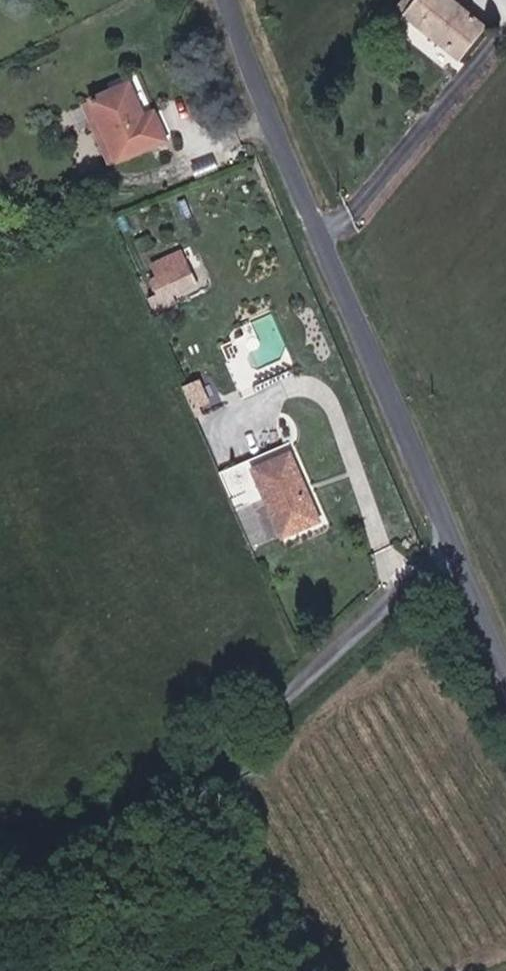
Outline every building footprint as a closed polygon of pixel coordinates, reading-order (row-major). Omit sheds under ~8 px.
[(486,27),(454,0),(417,0),(401,18),(455,66),(486,27)] [(130,84),(127,85),(90,100),(119,164),(150,149),(166,142),(157,121),(153,112),(145,115),(130,84)] [(192,269),(160,281),(166,295),(197,283),(192,269)] [(194,413),(213,406),(201,376),(183,383),(194,413)] [(277,501),(292,540),(322,528),(330,525),(301,448),(291,452),(231,475),(248,512),(277,501)]
